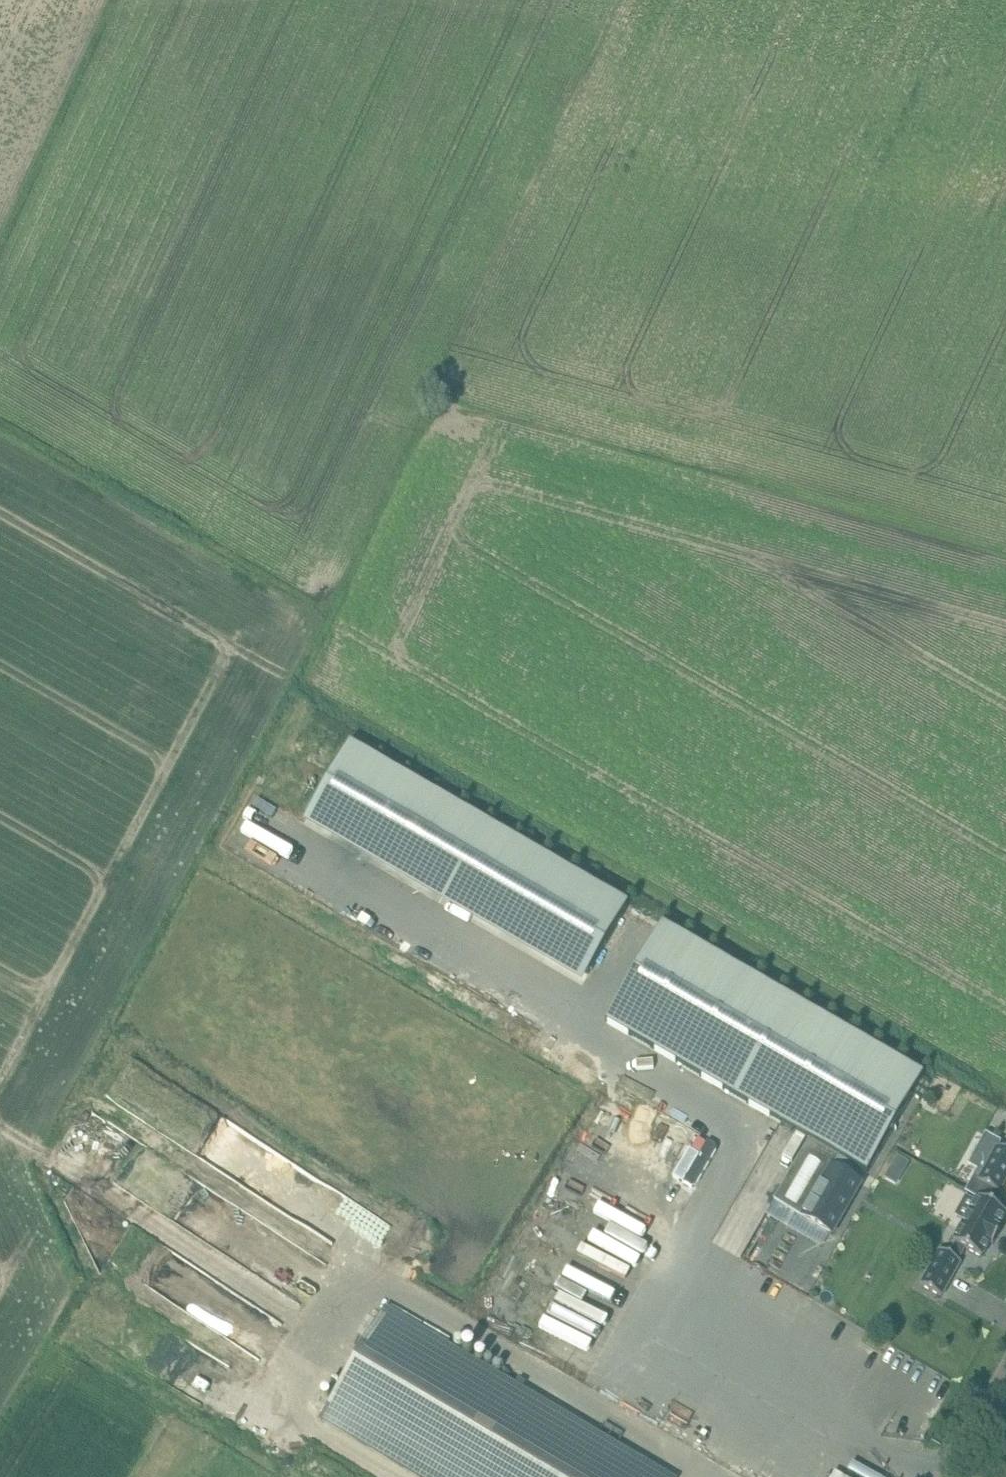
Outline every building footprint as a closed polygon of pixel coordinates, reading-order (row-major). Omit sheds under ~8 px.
[(253,859),(266,835),(242,823),(230,847),(253,859)] [(275,846),(271,855),(277,857),(270,874),(318,893),(329,867),(275,846)] [(571,871),(531,941),(588,974),(628,904),(571,871)] [(662,924),(606,1022),(808,1139),(773,1200),(802,1217),(802,1218),(831,1235),(861,1183),(849,1176),(855,1166),(867,1173),(924,1075),(662,924)] [(652,1154),(606,1154),(587,1145),(576,1166),(677,1217),(709,1154),(654,1154),(652,1154)] [(999,1193),(1005,1180),(1005,1151),(997,1146),(977,1183),(985,1188),(978,1200),(976,1199),(974,1204),(965,1199),(955,1217),(964,1222),(952,1244),(954,1245),(947,1257),(938,1252),(920,1285),(941,1297),(960,1262),(958,1261),(965,1248),(981,1257),(990,1242),(993,1244),(1001,1230),(997,1228),(1005,1213),(990,1204),(996,1192),(999,1193)] [(900,1183),(909,1159),(895,1154),(885,1177),(900,1183)] [(576,1271),(569,1285),(620,1312),(633,1287),(626,1283),(660,1219),(610,1193),(577,1257),(566,1251),(560,1263),(576,1271)] [(544,1204),(538,1214),(566,1231),(572,1221),(544,1204)] [(319,1418),(419,1476),(670,1476),(522,1389),(526,1382),(519,1378),(514,1385),(384,1308),(326,1408),(319,1418)]
